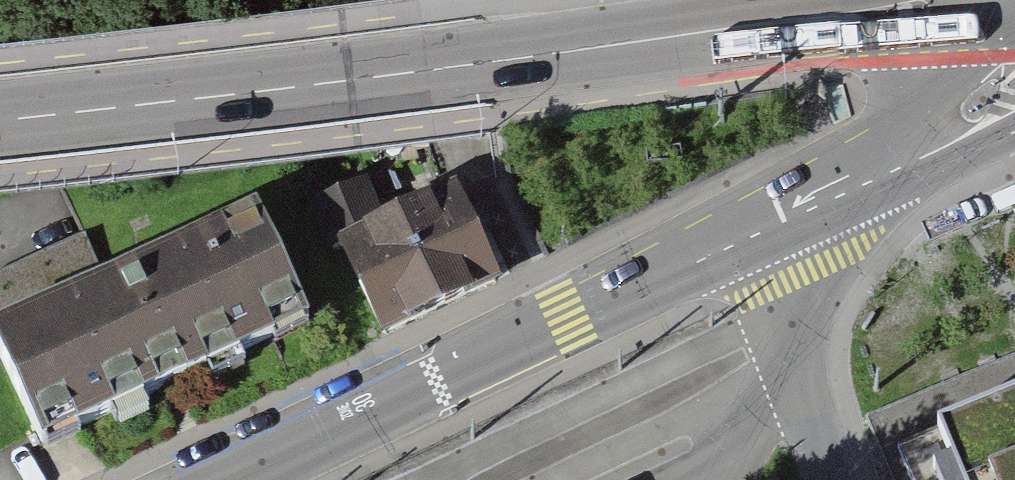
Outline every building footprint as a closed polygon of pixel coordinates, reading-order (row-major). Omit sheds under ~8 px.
[(373,175),(324,197),(384,330),(503,278),(460,182),(390,213),(373,175)] [(0,331),(0,347),(44,444),(315,322),(265,212),(0,331)] [(952,439),(969,479),(1014,479),(1014,413),(952,439)]
